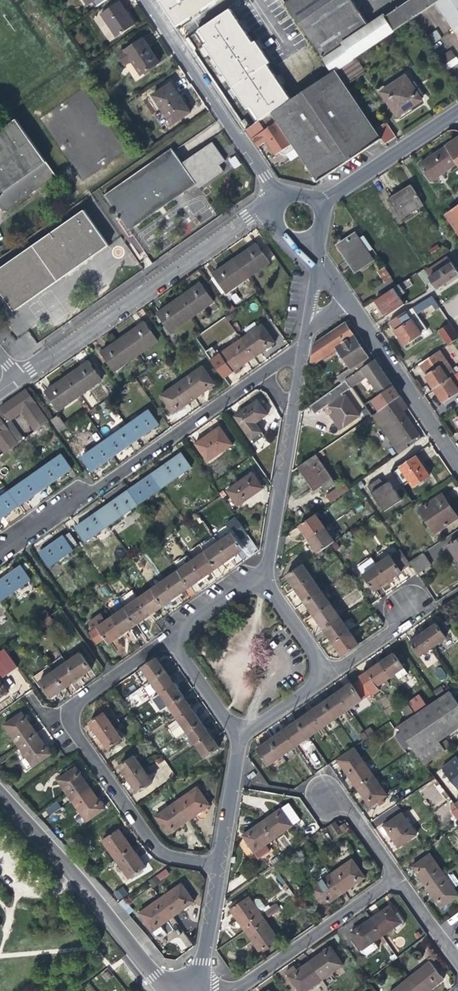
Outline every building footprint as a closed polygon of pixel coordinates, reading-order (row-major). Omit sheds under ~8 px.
[(177,27),(218,0),(159,0),(177,27)] [(332,72),(336,69),(346,62),(355,57),(412,19),(435,3),(440,0),(409,0),(385,16),(383,13),(367,24),(351,0),(289,0),(286,2),(312,42),(332,72)] [(454,30),(457,27),(457,0),(440,0),(435,3),(454,30)] [(116,36),(134,24),(127,15),(118,1),(101,13),(116,36)] [(268,68),(228,9),(194,32),(255,123),(271,113),(290,100),(268,68)] [(437,31),(429,35),(433,42),(441,38),(437,31)] [(125,64),(131,60),(141,75),(159,63),(149,49),(142,38),(118,54),(125,64)] [(437,57),(442,64),(454,56),(450,49),(437,57)] [(355,57),(346,62),(356,77),(365,72),(355,57)] [(346,85),(356,77),(346,62),(336,69),(346,85)] [(130,63),(126,65),(136,79),(139,77),(130,63)] [(348,160),(381,138),(375,129),(346,85),(336,69),(332,72),(290,100),(271,113),(293,147),(317,182),(348,160)] [(410,107),(422,99),(405,75),(380,92),(397,116),(410,107)] [(171,124),(191,111),(182,97),(172,82),(152,95),(171,124)] [(293,147),(271,113),(255,123),(246,129),(258,147),(268,140),(271,146),(276,152),(284,153),(293,147)] [(4,211),(55,175),(16,118),(0,129),(0,207),(4,211)] [(385,122),(375,129),(381,138),(385,143),(395,136),(385,122)] [(447,144),(457,163),(457,137),(447,144)] [(104,195),(128,230),(195,183),(199,188),(223,172),(219,165),(225,161),(212,143),(181,163),(171,148),(104,195)] [(457,165),(457,163),(447,144),(430,156),(419,163),(430,180),(457,165)] [(235,155),(229,159),(234,168),(241,164),(235,155)] [(423,205),(422,203),(411,185),(401,191),(388,199),(400,219),(423,205)] [(457,233),(457,205),(445,214),(457,233)] [(64,275),(108,245),(93,224),(83,210),(0,268),(0,292),(13,310),(64,275)] [(373,259),(368,251),(359,238),(355,232),(337,244),(348,260),(356,271),(373,259)] [(363,235),(359,238),(368,251),(372,248),(363,235)] [(244,251),(233,258),(246,278),(269,261),(256,242),(244,251)] [(425,285),(433,280),(435,283),(439,289),(457,275),(457,272),(447,256),(429,268),(427,265),(424,267),(416,272),(425,285)] [(225,293),(246,278),(233,258),(223,265),(211,273),(225,293)] [(381,289),(384,293),(397,285),(385,267),(378,271),(387,285),(381,289)] [(190,289),(178,297),(191,317),(213,301),(200,281),(190,289)] [(400,283),(397,285),(384,293),(374,300),(380,308),(385,317),(405,303),(399,295),(405,291),(400,283)] [(442,311),(431,294),(389,322),(397,334),(404,345),(427,329),(417,314),(432,304),(438,314),(442,311)] [(169,332),(191,317),(178,297),(166,305),(156,313),(169,332)] [(132,329),(122,337),(135,356),(157,340),(144,321),(132,329)] [(337,376),(341,382),(347,378),(353,374),(375,359),(371,354),(367,356),(356,339),(344,321),(313,343),(309,366),(337,348),(350,367),(337,376)] [(457,337),(457,334),(450,323),(438,330),(447,344),(457,337)] [(261,324),(239,339),(252,358),(265,349),(274,343),(261,324)] [(114,371),(135,356),(122,337),(112,344),(100,352),(114,371)] [(244,364),(252,358),(239,339),(219,353),(232,372),(244,364)] [(429,382),(433,388),(456,373),(441,349),(419,363),(426,374),(424,375),(429,382)] [(364,375),(379,397),(393,387),(386,375),(375,359),(353,374),(357,380),(364,375)] [(78,368),(66,376),(80,395),(101,379),(88,360),(78,368)] [(201,366),(181,380),(194,399),(205,391),(214,384),(201,366)] [(456,373),(433,388),(438,395),(443,402),(457,392),(457,371),(456,373)] [(352,384),(357,380),(353,374),(347,378),(352,384)] [(58,410),(80,395),(66,376),(56,383),(44,391),(58,410)] [(341,382),(308,404),(314,413),(327,404),(334,415),(342,427),(359,415),(345,394),(343,395),(341,392),(352,384),(347,378),(341,382)] [(184,406),(194,399),(181,380),(160,395),(173,413),(184,406)] [(400,396),(393,387),(379,397),(366,406),(372,415),(373,414),(400,396)] [(47,422),(25,390),(11,399),(0,407),(0,420),(16,443),(23,439),(10,420),(21,412),(34,431),(47,422)] [(403,412),(408,408),(400,396),(373,414),(400,453),(421,439),(408,420),(403,412)] [(233,415),(250,439),(262,431),(256,422),(268,414),(258,399),(244,408),(233,415)] [(149,410),(126,426),(135,440),(146,432),(158,424),(149,410)] [(50,420),(59,432),(66,426),(58,414),(50,420)] [(16,443),(0,420),(0,448),(3,452),(16,443)] [(194,443),(207,462),(233,444),(219,425),(208,433),(194,443)] [(126,426),(104,441),(114,455),(126,447),(135,440),(126,426)] [(103,463),(114,455),(104,441),(81,457),(91,471),(103,463)] [(168,461),(157,469),(161,476),(155,480),(161,488),(191,467),(181,452),(168,461)] [(61,454),(31,476),(36,483),(42,478),(47,485),(58,478),(71,468),(61,454)] [(315,454),(298,466),(307,479),(314,489),(331,478),(315,454)] [(412,486),(428,475),(422,465),(416,456),(399,467),(412,486)] [(140,481),(128,489),(138,504),(161,488),(155,480),(161,476),(157,469),(140,481)] [(226,489),(237,506),(251,496),(263,487),(252,471),(226,489)] [(32,495),(47,485),(42,478),(36,483),(31,476),(8,492),(18,506),(32,495)] [(381,511),(400,502),(390,480),(383,484),(380,478),(367,484),(381,511)] [(331,502),(349,489),(345,482),(326,495),(331,502)] [(117,497),(98,510),(103,517),(109,513),(114,520),(138,504),(128,489),(117,497)] [(0,497),(0,518),(7,513),(18,506),(8,492),(0,497)] [(419,509),(425,518),(429,515),(439,529),(457,517),(449,505),(441,494),(419,509)] [(85,541),(114,520),(109,513),(103,517),(98,510),(86,518),(75,526),(85,541)] [(304,533),(308,539),(325,527),(315,513),(298,525),(304,533)] [(434,532),(439,529),(429,515),(425,518),(434,532)] [(75,526),(68,531),(78,546),(85,541),(75,526)] [(334,540),(325,527),(308,539),(313,546),(317,552),(334,540)] [(68,531),(62,535),(72,550),(78,546),(68,531)] [(231,532),(218,541),(229,558),(236,553),(242,549),(231,532)] [(49,566),(72,550),(62,535),(51,543),(39,551),(49,566)] [(447,545),(457,561),(457,538),(447,545)] [(223,562),(229,558),(218,541),(204,551),(216,567),(223,562)] [(389,554),(377,563),(389,580),(399,573),(401,571),(400,571),(411,563),(409,561),(400,548),(390,556),(389,554)] [(209,572),(216,567),(204,551),(191,560),(202,577),(209,572)] [(411,563),(414,568),(427,559),(423,552),(409,561),(411,563)] [(383,584),(389,580),(377,563),(371,555),(368,558),(367,557),(356,564),(374,590),(383,584)] [(431,564),(427,559),(414,568),(417,572),(418,573),(431,564)] [(196,582),(202,577),(191,560),(178,569),(189,586),(196,582)] [(291,583),(295,589),(311,577),(302,563),(285,575),(291,583)] [(0,578),(0,588),(0,589),(0,600),(30,579),(20,564),(7,574),(0,578)] [(182,591),(189,586),(178,569),(163,579),(175,596),(182,591)] [(300,596),(304,602),(321,590),(311,577),(295,589),(300,596)] [(169,601),(175,596),(163,579),(150,589),(162,605),(169,601)] [(156,609),(162,605),(150,589),(137,598),(149,615),(156,609)] [(117,597),(124,607),(137,598),(131,590),(120,597),(119,595),(117,597)] [(309,609),(314,616),(330,604),(321,590),(304,602),(309,609)] [(142,619),(149,615),(137,598),(124,607),(136,624),(142,619)] [(319,623),(323,629),(340,617),(330,604),(314,616),(319,623)] [(130,628),(136,624),(124,607),(111,616),(122,633),(130,628)] [(117,637),(122,633),(111,616),(106,620),(101,612),(89,621),(94,628),(91,630),(98,640),(104,636),(109,643),(117,637)] [(49,616),(39,623),(43,628),(52,621),(49,616)] [(328,635),(333,643),(349,631),(340,617),(323,629),(328,635)] [(431,627),(423,632),(433,646),(446,637),(436,623),(431,627)] [(342,655),(358,644),(349,631),(333,643),(337,649),(342,655)] [(421,655),(433,646),(423,632),(418,636),(411,641),(421,655)] [(78,652),(65,661),(77,678),(84,673),(90,669),(78,652)] [(387,657),(380,662),(390,676),(395,672),(403,667),(398,660),(393,653),(387,657)] [(141,667),(150,680),(165,669),(161,663),(156,657),(141,667)] [(402,657),(398,660),(403,667),(404,666),(407,664),(402,657)] [(65,661),(52,671),(64,687),(71,682),(77,678),(65,661)] [(384,680),(390,676),(380,662),(370,669),(359,677),(361,679),(371,694),(380,689),(377,685),(384,680)] [(404,666),(403,667),(395,672),(399,678),(408,672),(404,666)] [(433,674),(443,681),(447,673),(438,667),(433,674)] [(150,680),(158,692),(174,682),(169,675),(165,669),(150,680)] [(58,692),(64,687),(52,671),(38,681),(49,697),(58,692)] [(344,687),(337,692),(349,709),(363,699),(371,694),(361,679),(353,685),(351,682),(344,687)] [(377,685),(380,689),(387,683),(384,680),(377,685)] [(179,689),(174,682),(158,692),(168,706),(183,695),(179,689)] [(435,692),(438,698),(447,692),(444,686),(435,692)] [(415,714),(408,719),(397,727),(424,764),(445,751),(443,749),(451,744),(446,737),(457,729),(457,703),(450,691),(415,714)] [(335,718),(349,709),(337,692),(330,697),(324,701),(335,718)] [(187,701),(183,695),(168,706),(177,719),(192,708),(187,701)] [(322,727),(335,718),(324,701),(317,706),(311,710),(322,727)] [(401,709),(408,719),(415,714),(408,704),(401,709)] [(94,729),(97,735),(113,724),(119,720),(110,707),(89,722),(94,729)] [(197,715),(192,708),(177,719),(180,724),(170,731),(175,738),(185,731),(201,720),(197,715)] [(309,737),(322,727),(311,710),(304,715),(297,720),(309,737)] [(2,724),(18,746),(36,732),(28,721),(21,711),(2,724)] [(177,719),(167,726),(170,731),(180,724),(177,719)] [(205,726),(201,720),(185,731),(195,744),(210,734),(205,726)] [(295,747),(309,737),(297,720),(290,725),(284,729),(295,747)] [(122,738),(113,724),(97,735),(103,742),(107,748),(122,738)] [(277,734),(270,739),(282,756),(295,747),(284,729),(277,734)] [(43,743),(36,732),(18,746),(32,766),(51,753),(43,743)] [(215,741),(210,734),(195,744),(204,758),(220,747),(215,741)] [(268,766),(282,756),(270,739),(262,744),(256,749),(268,766)] [(350,779),(357,789),(374,777),(355,751),(339,762),(350,779)] [(124,773),(128,779),(143,768),(133,755),(119,765),(124,773)] [(457,756),(442,768),(457,790),(457,757),(457,756)] [(56,779),(71,800),(90,787),(83,778),(75,766),(56,779)] [(152,780),(143,768),(128,779),(132,785),(137,791),(152,780)] [(387,795),(374,777),(357,789),(370,807),(387,795)] [(196,786),(180,798),(192,816),(201,810),(209,804),(196,786)] [(97,796),(90,787),(71,800),(85,821),(105,808),(97,796)] [(181,824),(192,816),(180,798),(155,816),(167,834),(181,824)] [(45,807),(48,814),(60,809),(58,802),(45,807)] [(274,812),(261,822),(273,838),(301,818),(290,802),(274,812)] [(387,821),(400,811),(396,806),(383,816),(387,821)] [(398,847),(416,834),(401,813),(383,826),(390,836),(398,847)] [(343,831),(335,820),(328,826),(335,837),(343,831)] [(265,844),(273,838),(261,822),(253,828),(242,835),(258,858),(269,850),(265,844)] [(102,841),(115,859),(131,848),(126,839),(118,829),(102,841)] [(138,857),(131,848),(115,859),(128,877),(144,866),(138,857)] [(420,878),(426,887),(444,875),(429,854),(412,866),(420,878)] [(351,859),(331,874),(344,892),(354,885),(364,878),(351,859)] [(161,880),(170,874),(166,868),(157,875),(161,880)] [(314,875),(319,882),(329,875),(325,868),(314,875)] [(334,899),(344,892),(331,874),(329,875),(319,882),(310,888),(323,907),(334,899)] [(444,875),(426,887),(434,899),(441,908),(457,896),(457,895),(444,875)] [(180,883),(160,898),(172,916),(184,908),(193,901),(180,883)] [(118,900),(127,894),(122,886),(113,893),(118,900)] [(237,920),(244,930),(263,917),(259,912),(251,901),(248,895),(229,908),(237,920)] [(166,920),(172,916),(160,898),(139,913),(151,930),(152,930),(157,936),(165,930),(161,924),(166,920)] [(251,901),(259,912),(265,907),(259,899),(255,898),(251,901)] [(265,907),(259,912),(263,917),(278,906),(274,901),(265,907)] [(381,912),(371,919),(383,936),(397,927),(399,931),(406,926),(405,921),(399,913),(396,914),(390,906),(381,912)] [(278,938),(263,917),(244,930),(259,951),(270,944),(278,938)] [(375,942),(383,936),(371,919),(362,925),(351,933),(352,935),(349,937),(357,949),(366,954),(377,946),(375,942)] [(322,954),(311,961),(323,979),(343,965),(331,947),(322,954)] [(323,979),(311,961),(303,967),(297,971),(289,976),(299,990),(307,990),(323,979)] [(409,978),(420,990),(431,990),(434,989),(444,980),(430,962),(409,978)] [(286,972),(289,976),(297,971),(294,967),(286,972)] [(409,978),(393,990),(420,990),(409,978)]
